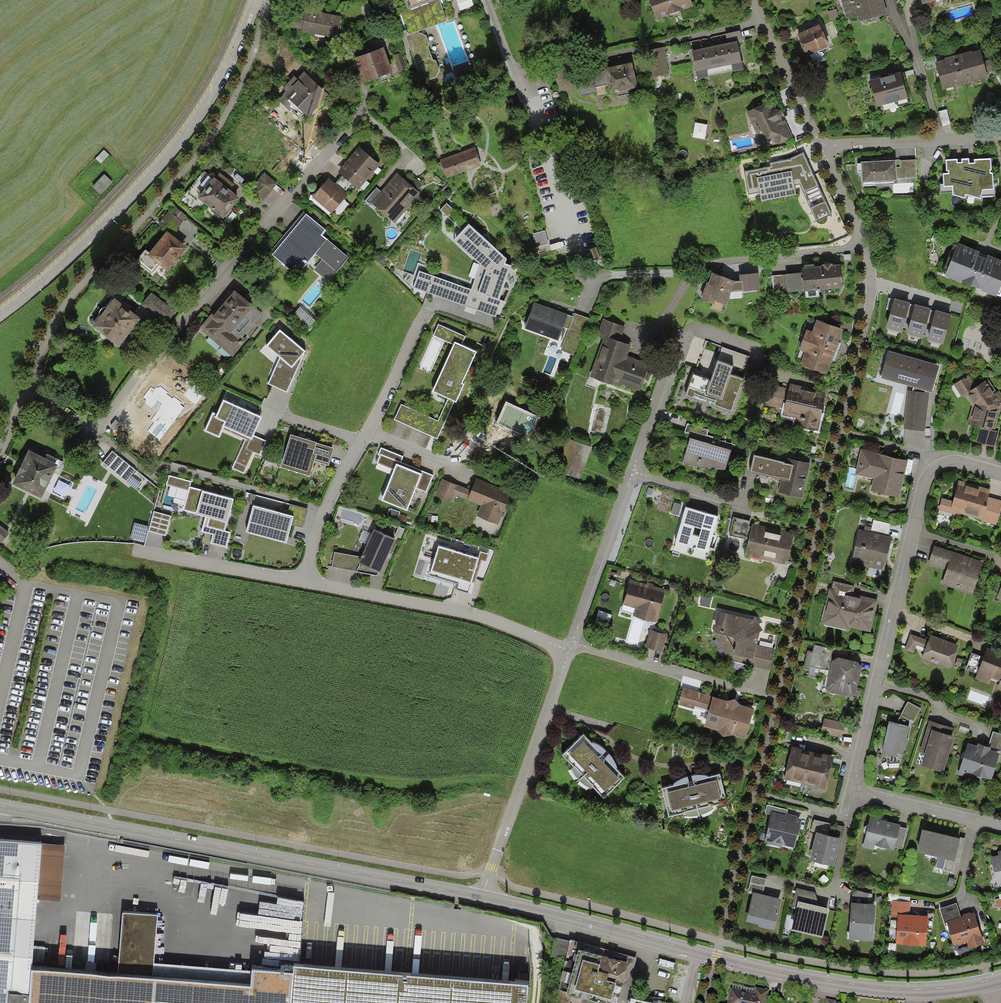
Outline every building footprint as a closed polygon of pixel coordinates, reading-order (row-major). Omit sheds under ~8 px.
[(408,9),(398,12),(406,30),(404,31),(421,83),(436,78),(439,70),(436,61),(433,59),(428,48),(429,45),(426,36),(421,33),(419,34),(418,32),(447,20),(439,0),(405,0),(408,9)] [(656,19),(693,6),(691,0),(649,0),(656,19)] [(846,19),(857,16),(858,22),(887,14),(883,0),(841,0),(846,19)] [(837,9),(828,11),(830,20),(839,17),(837,9)] [(337,39),(342,17),(306,10),(305,12),(295,10),(292,28),(302,30),(301,32),(337,39)] [(829,46),(819,24),(797,34),(807,56),(829,46)] [(740,31),(725,34),(727,43),(737,41),(738,42),(742,41),(740,31)] [(727,43),(692,50),(696,71),(742,62),(738,42),(737,41),(727,43)] [(383,47),(355,58),(364,82),(393,72),(383,47)] [(664,47),(648,50),(653,77),(669,74),(664,47)] [(972,51),(957,55),(965,84),(988,77),(986,72),(995,70),(992,58),(983,61),(980,50),(972,52),(972,51)] [(402,52),(393,55),(399,72),(407,69),(402,52)] [(943,90),(965,84),(957,55),(944,58),(945,59),(935,62),(943,90)] [(632,62),(604,68),(604,70),(578,76),(577,76),(579,89),(581,96),(596,92),(595,88),(608,85),(610,94),(637,88),(632,62)] [(743,70),(742,62),(696,71),(697,79),(743,70)] [(577,76),(578,76),(576,66),(555,71),(560,93),(579,89),(577,76)] [(913,70),(905,72),(908,83),(916,81),(913,70)] [(901,71),(870,80),(877,107),(908,98),(901,71)] [(297,79),(294,76),(282,89),(285,91),(277,100),(281,103),(283,105),(289,99),(308,117),(329,95),(304,72),(297,79)] [(775,99),(747,112),(763,149),(792,136),(775,99)] [(947,109),(939,111),(943,127),(951,125),(947,109)] [(707,124),(695,122),(692,137),(704,140),(707,124)] [(380,164),(358,147),(337,172),(359,190),(380,164)] [(481,165),(475,147),(440,160),(446,178),(481,165)] [(790,158),(770,163),(770,166),(744,171),(748,194),(760,192),(761,201),(796,195),(795,185),(800,184),(816,221),(831,214),(803,152),(790,158)] [(958,160),(945,160),(946,171),(948,171),(948,173),(943,173),(943,187),(952,187),(953,195),(965,199),(966,195),(980,199),(983,191),(994,190),(993,172),(990,173),(991,171),(992,171),(991,159),(974,160),(974,163),(972,163),(969,163),(969,159),(962,159),(962,163),(960,163),(958,163),(958,160)] [(879,161),(861,162),(863,182),(897,181),(896,160),(879,161)] [(917,177),(916,160),(900,161),(900,160),(896,160),(897,181),(897,183),(914,182),(913,177),(917,177)] [(220,172),(215,178),(229,189),(234,183),(220,172)] [(277,184),(265,173),(249,191),(262,202),(277,184)] [(420,193),(396,173),(381,191),(371,203),(373,205),(395,223),(420,193)] [(215,178),(214,177),(197,198),(211,209),(210,210),(224,222),(233,211),(231,209),(240,198),(229,189),(215,178)] [(348,195),(328,178),(312,197),(332,214),(348,195)] [(371,203),(381,191),(377,187),(365,201),(372,206),(373,205),(371,203)] [(454,211),(447,204),(441,211),(448,217),(454,211)] [(169,211),(158,225),(172,236),(187,216),(176,207),(171,213),(169,211)] [(326,230),(304,212),(269,253),(297,276),(315,254),(322,259),(314,270),(328,282),(349,257),(322,235),(326,230)] [(507,259),(469,225),(454,241),(480,264),(471,289),(419,270),(414,287),(496,316),(502,301),(499,299),(511,266),(505,264),(507,259)] [(187,248),(167,231),(149,253),(146,250),(136,261),(152,274),(159,265),(168,272),(187,248)] [(958,243),(945,276),(996,297),(1000,285),(1000,261),(984,254),(958,243)] [(821,266),(824,290),(843,288),(840,264),(833,265),(833,263),(827,264),(821,264),(821,266)] [(824,290),(821,266),(815,267),(809,267),(803,268),(802,268),(802,273),(804,291),(824,290)] [(735,281),(712,273),(709,283),(707,283),(701,300),(714,304),(715,301),(726,305),(731,291),(743,291),(743,281),(740,281),(735,281)] [(739,274),(740,281),(743,281),(743,291),(759,290),(758,273),(739,274)] [(804,291),(802,273),(786,274),(788,293),(804,291)] [(788,293),(786,274),(771,276),(774,294),(788,293)] [(262,314),(234,291),(214,315),(212,313),(198,330),(232,358),(246,341),(242,338),(262,314)] [(175,312),(151,293),(141,305),(165,325),(175,312)] [(134,314),(114,298),(112,301),(94,324),(92,327),(118,347),(141,318),(134,314)] [(902,301),(894,298),(894,300),(891,311),(886,327),(902,332),(906,317),(910,304),(910,303),(902,301)] [(94,324),(112,301),(111,300),(106,308),(105,308),(104,308),(103,308),(102,309),(101,309),(100,311),(100,312),(99,313),(99,314),(99,315),(93,323),(94,324)] [(568,315),(534,303),(524,328),(559,341),(564,327),(568,315)] [(911,318),(915,306),(910,304),(906,317),(911,318)] [(923,306),(915,304),(915,306),(911,318),(907,334),(923,338),(927,323),(930,310),(931,309),(923,306)] [(931,324),(927,340),(943,344),(951,315),(943,312),(935,310),(935,311),(931,324)] [(931,324),(935,311),(930,310),(927,323),(931,324)] [(589,318),(575,313),(573,317),(568,316),(568,315),(564,327),(569,329),(561,350),(574,356),(589,318)] [(603,319),(597,334),(604,336),(619,342),(625,327),(603,319)] [(807,330),(802,341),(835,353),(837,347),(843,330),(816,320),(812,332),(807,330)] [(465,337),(438,324),(433,335),(454,345),(432,392),(448,399),(438,421),(401,404),(394,420),(437,439),(454,402),(456,403),(464,386),(461,385),(476,353),(461,346),(465,337)] [(306,352),(280,330),(266,346),(280,357),(268,383),(287,392),(306,352)] [(619,342),(604,336),(589,376),(617,386),(618,382),(640,391),(650,364),(627,355),(630,346),(619,342)] [(835,353),(802,341),(799,350),(806,352),(801,365),(826,375),(833,358),(835,353)] [(744,369),(749,356),(722,347),(716,362),(717,362),(711,380),(693,374),(685,397),(731,413),(743,380),(730,375),(734,366),(744,369)] [(939,367),(889,352),(881,379),(913,389),(913,392),(908,391),(903,430),(925,432),(929,394),(925,393),(925,392),(932,394),(939,367)] [(954,385),(962,398),(965,396),(973,407),(967,424),(980,428),(994,432),(995,431),(1000,412),(1000,394),(999,391),(997,393),(988,379),(977,387),(969,375),(954,385)] [(803,387),(790,383),(789,389),(783,409),(782,415),(796,418),(794,426),(818,432),(821,421),(819,421),(826,394),(802,388),(803,387)] [(783,409),(789,389),(771,384),(765,404),(783,409)] [(168,392),(160,386),(159,388),(157,387),(155,390),(151,387),(143,397),(147,400),(145,403),(157,413),(151,420),(154,422),(148,431),(160,440),(184,408),(180,404),(181,402),(174,397),(173,399),(166,394),(168,392)] [(262,418),(223,400),(217,414),(213,412),(204,431),(219,438),(223,429),(245,439),(232,468),(244,473),(253,452),(259,455),(266,440),(254,435),(262,418)] [(541,418),(507,402),(496,424),(530,440),(541,418)] [(708,430),(687,424),(685,432),(706,438),(708,430)] [(994,432),(980,428),(976,443),(994,448),(999,432),(995,431),(994,432)] [(316,443),(290,435),(280,467),(309,476),(314,461),(329,466),(334,449),(316,443)] [(731,450),(690,438),(682,463),(710,471),(712,467),(725,471),(731,450)] [(592,448),(567,439),(556,471),(581,480),(592,448)] [(403,457),(381,447),(378,455),(379,456),(376,463),(394,470),(382,500),(407,511),(416,488),(426,492),(433,475),(401,462),(403,457)] [(907,461),(861,450),(855,475),(873,479),(870,491),(899,498),(906,468),(907,461)] [(55,464),(29,451),(22,464),(12,484),(42,499),(56,470),(58,465),(55,464)] [(136,470),(112,451),(103,462),(126,482),(131,476),(136,470)] [(786,462),(754,455),(750,472),(781,479),(778,493),(802,498),(810,464),(787,458),(786,462)] [(57,459),(55,464),(58,465),(56,470),(59,471),(63,462),(57,459)] [(202,490),(189,486),(191,481),(169,475),(166,485),(189,491),(183,510),(196,513),(196,514),(206,517),(202,532),(213,535),(210,544),(226,548),(230,532),(225,531),(234,500),(202,491),(202,490)] [(141,484),(131,476),(126,482),(136,490),(141,484)] [(467,500),(471,490),(442,479),(435,496),(452,503),(455,495),(467,500)] [(511,493),(476,479),(471,490),(467,500),(467,501),(480,506),(476,516),(498,525),(511,493)] [(991,489),(959,480),(953,501),(942,498),(939,509),(959,515),(959,513),(982,520),(988,497),(991,489)] [(988,497),(982,520),(981,521),(996,525),(1000,508),(1000,500),(988,497)] [(682,505),(674,502),(670,513),(678,515),(682,505)] [(290,504),(287,515),(294,517),(292,524),(303,528),(308,509),(290,504)] [(287,515),(253,505),(246,532),(287,543),(292,524),(294,517),(287,515)] [(718,516),(686,507),(675,544),(708,553),(718,516)] [(171,516),(154,511),(148,531),(166,536),(171,516)] [(408,518),(400,514),(398,520),(406,524),(408,518)] [(750,521),(733,517),(729,536),(744,539),(745,537),(749,538),(752,527),(749,526),(750,521)] [(872,528),(870,532),(888,536),(891,524),(874,520),(872,528)] [(149,526),(134,523),(130,538),(145,542),(149,526)] [(794,533),(752,523),(752,527),(749,538),(745,555),(787,565),(794,533)] [(1,542),(9,532),(0,525),(0,541),(1,542)] [(405,529),(399,526),(395,536),(401,539),(405,529)] [(864,531),(859,530),(851,562),(884,570),(889,552),(892,537),(888,536),(870,532),(872,528),(865,526),(864,531)] [(395,540),(374,530),(372,534),(367,545),(361,557),(358,564),(360,564),(356,572),(377,576),(378,573),(380,574),(395,540)] [(367,545),(372,534),(363,530),(358,541),(367,545)] [(946,570),(952,551),(934,545),(928,564),(946,570)] [(478,558),(438,546),(431,571),(471,583),(471,582),(475,583),(482,560),(486,562),(489,554),(481,551),(478,558)] [(983,561),(952,551),(946,570),(942,584),(973,594),(983,561)] [(358,564),(361,557),(334,552),(332,567),(356,572),(360,564),(358,564)] [(646,584),(630,580),(623,605),(635,608),(633,616),(656,622),(666,590),(653,586),(654,584),(647,582),(646,584)] [(834,581),(832,589),(853,594),(855,586),(834,581)] [(832,589),(829,588),(820,624),(849,631),(850,627),(870,632),(878,600),(853,594),(832,589)] [(752,620),(719,612),(713,633),(731,661),(752,666),(757,645),(760,632),(763,630),(755,617),(752,620)] [(668,635),(650,630),(645,647),(662,652),(668,635)] [(959,645),(930,635),(928,641),(910,634),(904,650),(914,653),(917,646),(925,649),(921,659),(950,669),(959,645)] [(775,650),(757,645),(752,666),(771,670),(775,650)] [(827,670),(832,648),(815,645),(810,666),(827,670)] [(987,647),(983,658),(977,674),(975,679),(989,684),(991,678),(1000,682),(997,689),(1000,691),(1000,653),(987,647)] [(977,674),(983,658),(972,654),(966,670),(977,674)] [(838,657),(832,662),(825,689),(829,693),(850,697),(855,695),(861,669),(862,668),(858,662),(838,657)] [(963,660),(958,658),(954,665),(960,667),(963,660)] [(713,696),(683,687),(678,705),(694,709),(695,706),(709,710),(712,697),(713,696)] [(727,701),(712,697),(709,710),(704,727),(718,731),(724,736),(731,735),(745,739),(754,709),(740,705),(735,700),(734,699),(727,701)] [(908,702),(901,716),(914,722),(921,709),(908,702)] [(897,724),(889,722),(881,754),(902,758),(905,745),(907,746),(909,740),(906,739),(910,726),(914,722),(901,716),(897,724)] [(845,723),(824,718),(821,729),(828,731),(831,736),(842,738),(845,723)] [(953,728),(929,721),(920,752),(925,753),(921,765),(943,772),(954,737),(951,735),(953,728)] [(970,729),(960,726),(958,731),(968,735),(970,729)] [(993,732),(988,747),(991,748),(990,749),(1000,752),(1000,734),(993,732)] [(604,756),(603,755),(606,751),(605,750),(602,748),(600,746),(597,744),(595,743),(593,742),(592,744),(583,735),(562,755),(572,765),(570,767),(570,769),(571,771),(573,775),(576,779),(578,781),(581,783),(584,786),(587,787),(591,789),(593,788),(604,799),(625,778),(616,769),(617,768),(617,767),(616,766),(616,764),(615,762),(613,760),(611,756),(609,754),(606,758),(604,756)] [(977,746),(968,743),(958,775),(970,779),(971,774),(991,780),(999,753),(990,750),(990,749),(991,748),(988,747),(978,744),(977,746)] [(784,779),(805,784),(813,752),(808,750),(792,746),(784,779)] [(819,753),(813,752),(805,784),(826,789),(834,756),(819,753)] [(673,786),(662,789),(669,818),(683,814),(684,816),(687,817),(691,817),(695,816),(700,816),(702,815),(706,814),(711,811),(713,809),(713,806),(726,803),(725,798),(720,775),(708,778),(707,776),(706,776),(704,775),(701,775),(698,775),(696,775),(694,775),(691,776),(693,781),(691,782),(689,782),(688,777),(685,777),(683,778),(681,779),(678,780),(675,782),(673,784),(673,786)] [(765,814),(771,815),(772,812),(786,815),(786,814),(787,814),(788,810),(767,805),(765,814)] [(786,815),(772,812),(771,815),(764,843),(781,848),(782,845),(794,848),(801,819),(797,818),(797,816),(787,814),(786,814),(786,815)] [(900,825),(870,818),(863,848),(873,850),(875,845),(894,850),(895,847),(899,827),(900,825)] [(814,820),(811,831),(816,832),(841,838),(844,827),(814,820)] [(907,829),(899,827),(895,847),(902,849),(907,829)] [(960,839),(922,830),(917,852),(938,857),(936,867),(943,869),(942,872),(957,875),(966,839),(960,837),(960,839)] [(841,838),(816,832),(810,861),(835,866),(841,838)] [(41,844),(0,841),(0,1002),(29,1002),(31,970),(37,900),(41,844)] [(65,846),(41,844),(37,900),(60,902),(65,846)] [(990,857),(997,885),(1000,884),(1000,851),(997,852),(998,855),(990,857)] [(767,879),(752,876),(748,893),(752,895),(753,892),(763,895),(767,879)] [(815,893),(797,888),(792,909),(796,910),(798,902),(819,907),(815,893)] [(853,890),(852,903),(872,905),(872,894),(853,890)] [(763,895),(753,892),(752,895),(746,922),(759,925),(759,927),(774,930),(781,899),(763,895)] [(910,902),(892,901),(891,917),(898,917),(898,914),(909,915),(910,902)] [(819,907),(798,902),(796,910),(791,930),(823,937),(830,909),(819,907)] [(852,903),(851,903),(849,940),(873,942),(876,905),(872,905),(852,903)] [(961,917),(956,903),(940,909),(945,926),(948,925),(946,921),(961,917)] [(529,985),(293,966),(292,973),(252,970),(251,971),(250,987),(152,979),(153,964),(157,916),(123,913),(117,977),(31,970),(29,1002),(527,1002),(529,985)] [(961,917),(946,921),(948,925),(954,946),(967,942),(969,948),(984,944),(975,913),(970,914),(970,913),(963,915),(963,916),(961,917)] [(909,915),(898,914),(898,917),(896,944),(926,946),(928,916),(909,915)] [(251,971),(153,964),(152,979),(250,987),(251,971)] [(733,984),(732,988),(754,993),(755,989),(733,984)] [(755,987),(755,989),(754,993),(732,988),(731,988),(727,1002),(766,1002),(769,990),(755,987)]
